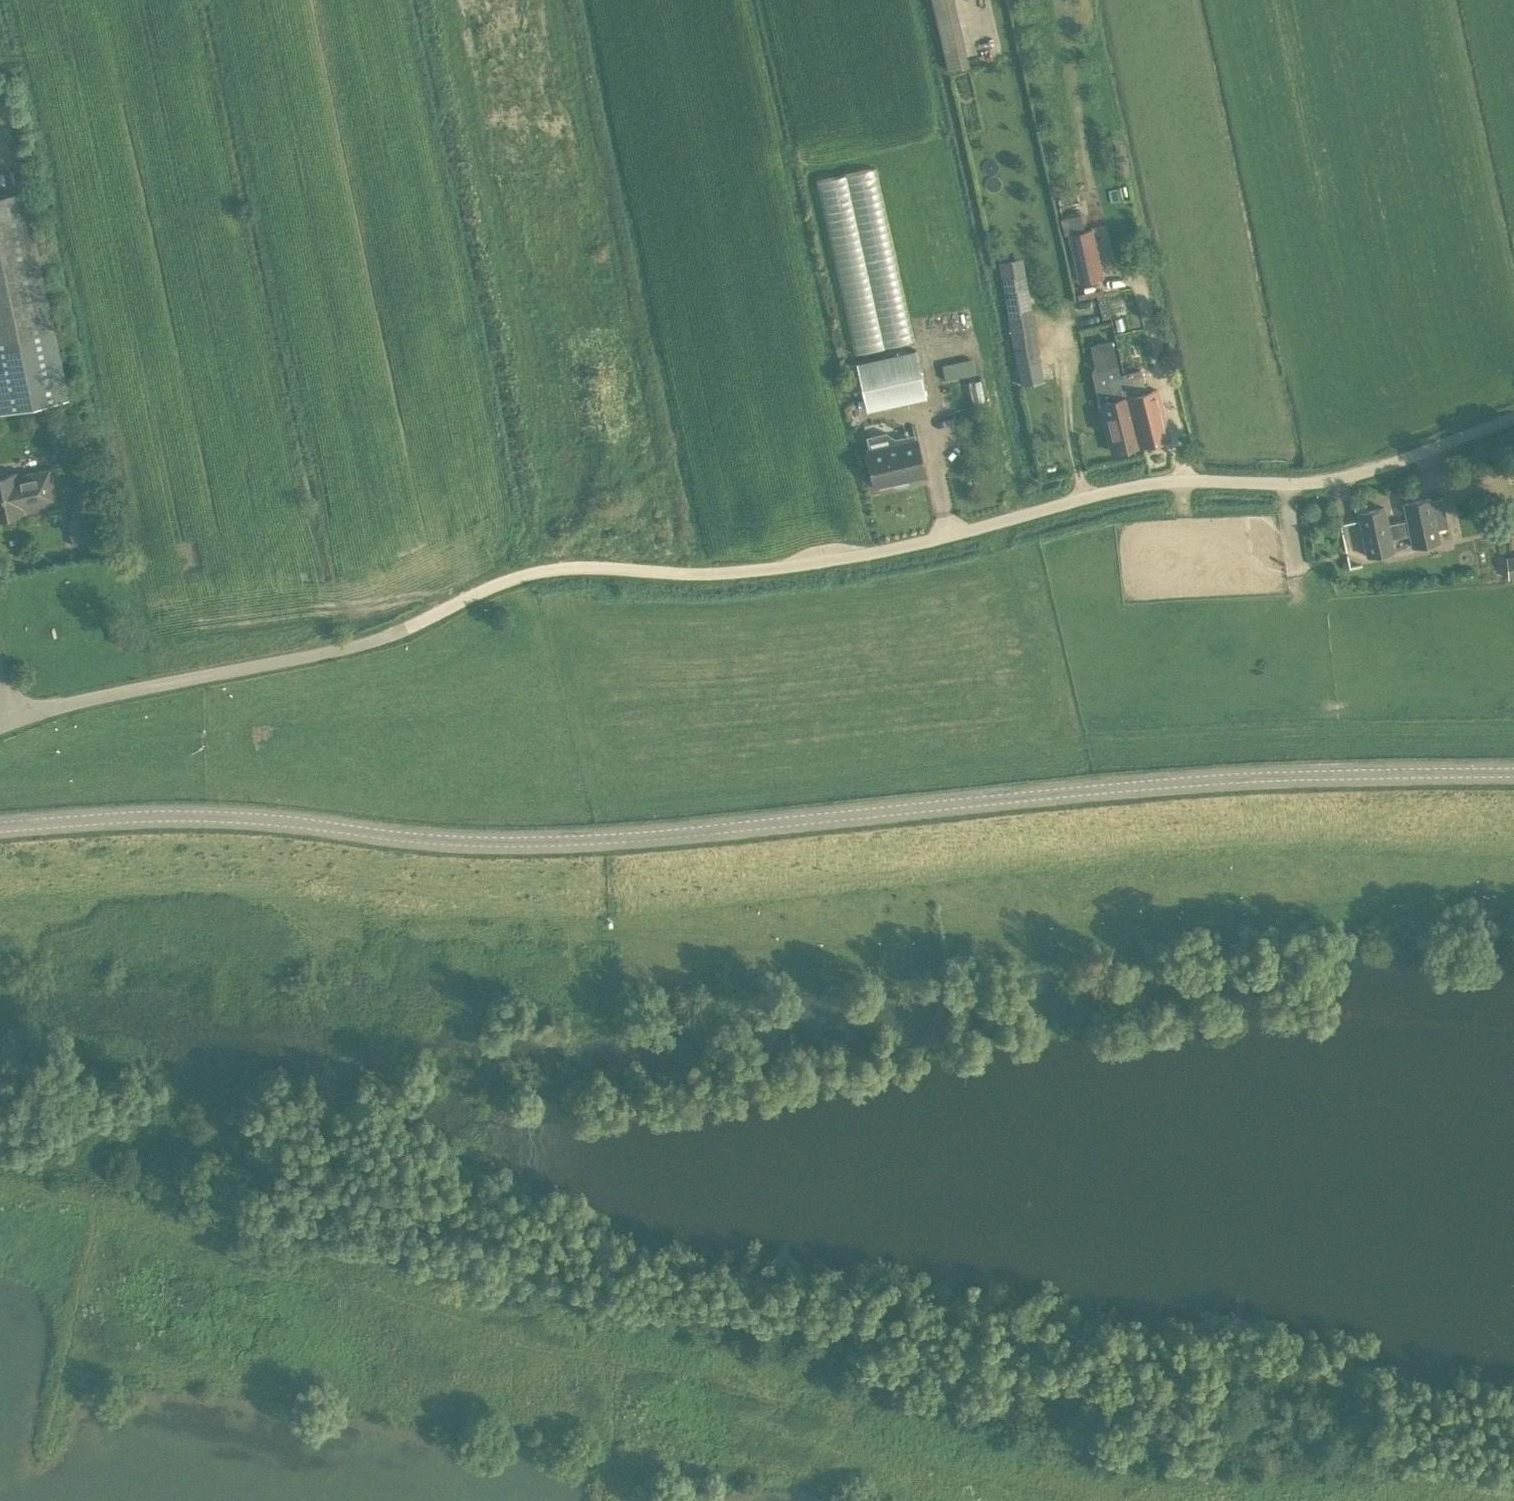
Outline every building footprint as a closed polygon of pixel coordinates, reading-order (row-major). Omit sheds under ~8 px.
[(969,65),(954,0),(932,0),(948,70),(969,65)] [(880,165),(818,178),(854,353),(916,340),(880,165)] [(47,285),(26,188),(0,194),(0,409),(0,411),(71,395),(47,285)] [(1068,233),(1079,283),(1103,278),(1092,227),(1068,233)] [(1079,327),(1114,322),(1109,289),(1074,294),(1079,327)] [(1038,339),(1012,344),(1017,372),(1043,368),(1038,339)] [(1112,339),(1090,344),(1096,367),(1093,371),(1097,389),(1099,399),(1112,451),(1140,444),(1129,399),(1128,394),(1128,393),(1126,384),(1124,373),(1121,374),(1118,365),(1112,339)] [(860,364),(849,366),(855,391),(864,389),(869,409),(921,398),(914,362),(911,351),(859,362),(860,364)] [(977,356),(944,362),(947,379),(981,373),(977,356)] [(1141,369),(1124,373),(1126,384),(1128,393),(1128,394),(1129,399),(1140,444),(1170,438),(1158,387),(1146,390),(1141,369)] [(873,488),(926,476),(918,437),(864,449),(873,488)] [(18,474),(17,471),(0,475),(0,516),(24,511),(24,508),(56,501),(49,468),(18,474)] [(1359,513),(1368,556),(1396,551),(1393,538),(1409,535),(1412,547),(1441,542),(1439,529),(1449,526),(1443,497),(1432,499),(1431,498),(1404,504),(1408,520),(1389,524),(1385,507),(1359,513)] [(117,633),(120,646),(133,643),(131,631),(117,633)]
